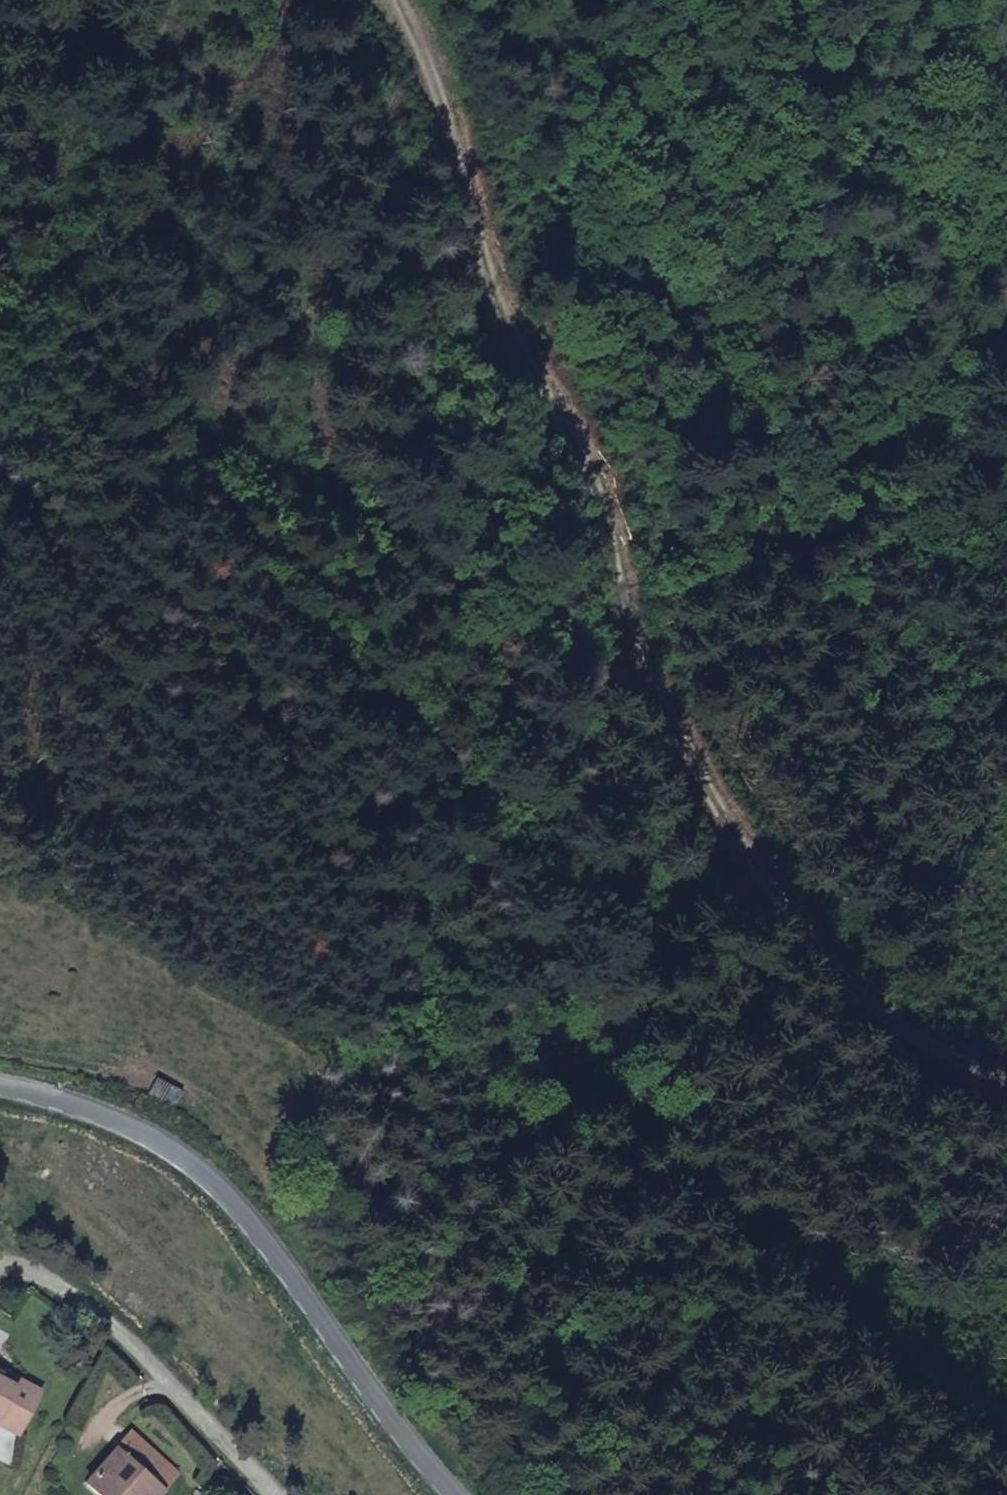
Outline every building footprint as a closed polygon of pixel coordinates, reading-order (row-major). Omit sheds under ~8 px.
[(13,1381),(0,1374),(0,1394),(5,1397),(13,1381)] [(13,1381),(5,1397),(0,1394),(0,1428),(14,1435),(37,1392),(13,1381)] [(85,1479),(103,1494),(153,1494),(161,1486),(115,1445),(85,1479)]
